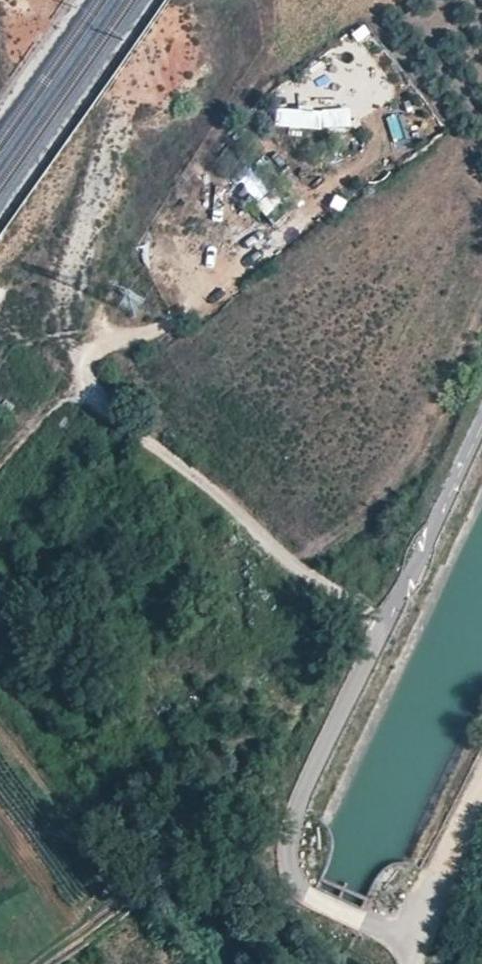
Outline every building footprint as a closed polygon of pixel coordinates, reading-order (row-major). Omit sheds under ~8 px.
[(344,133),(346,114),(274,106),(272,125),(344,133)]
